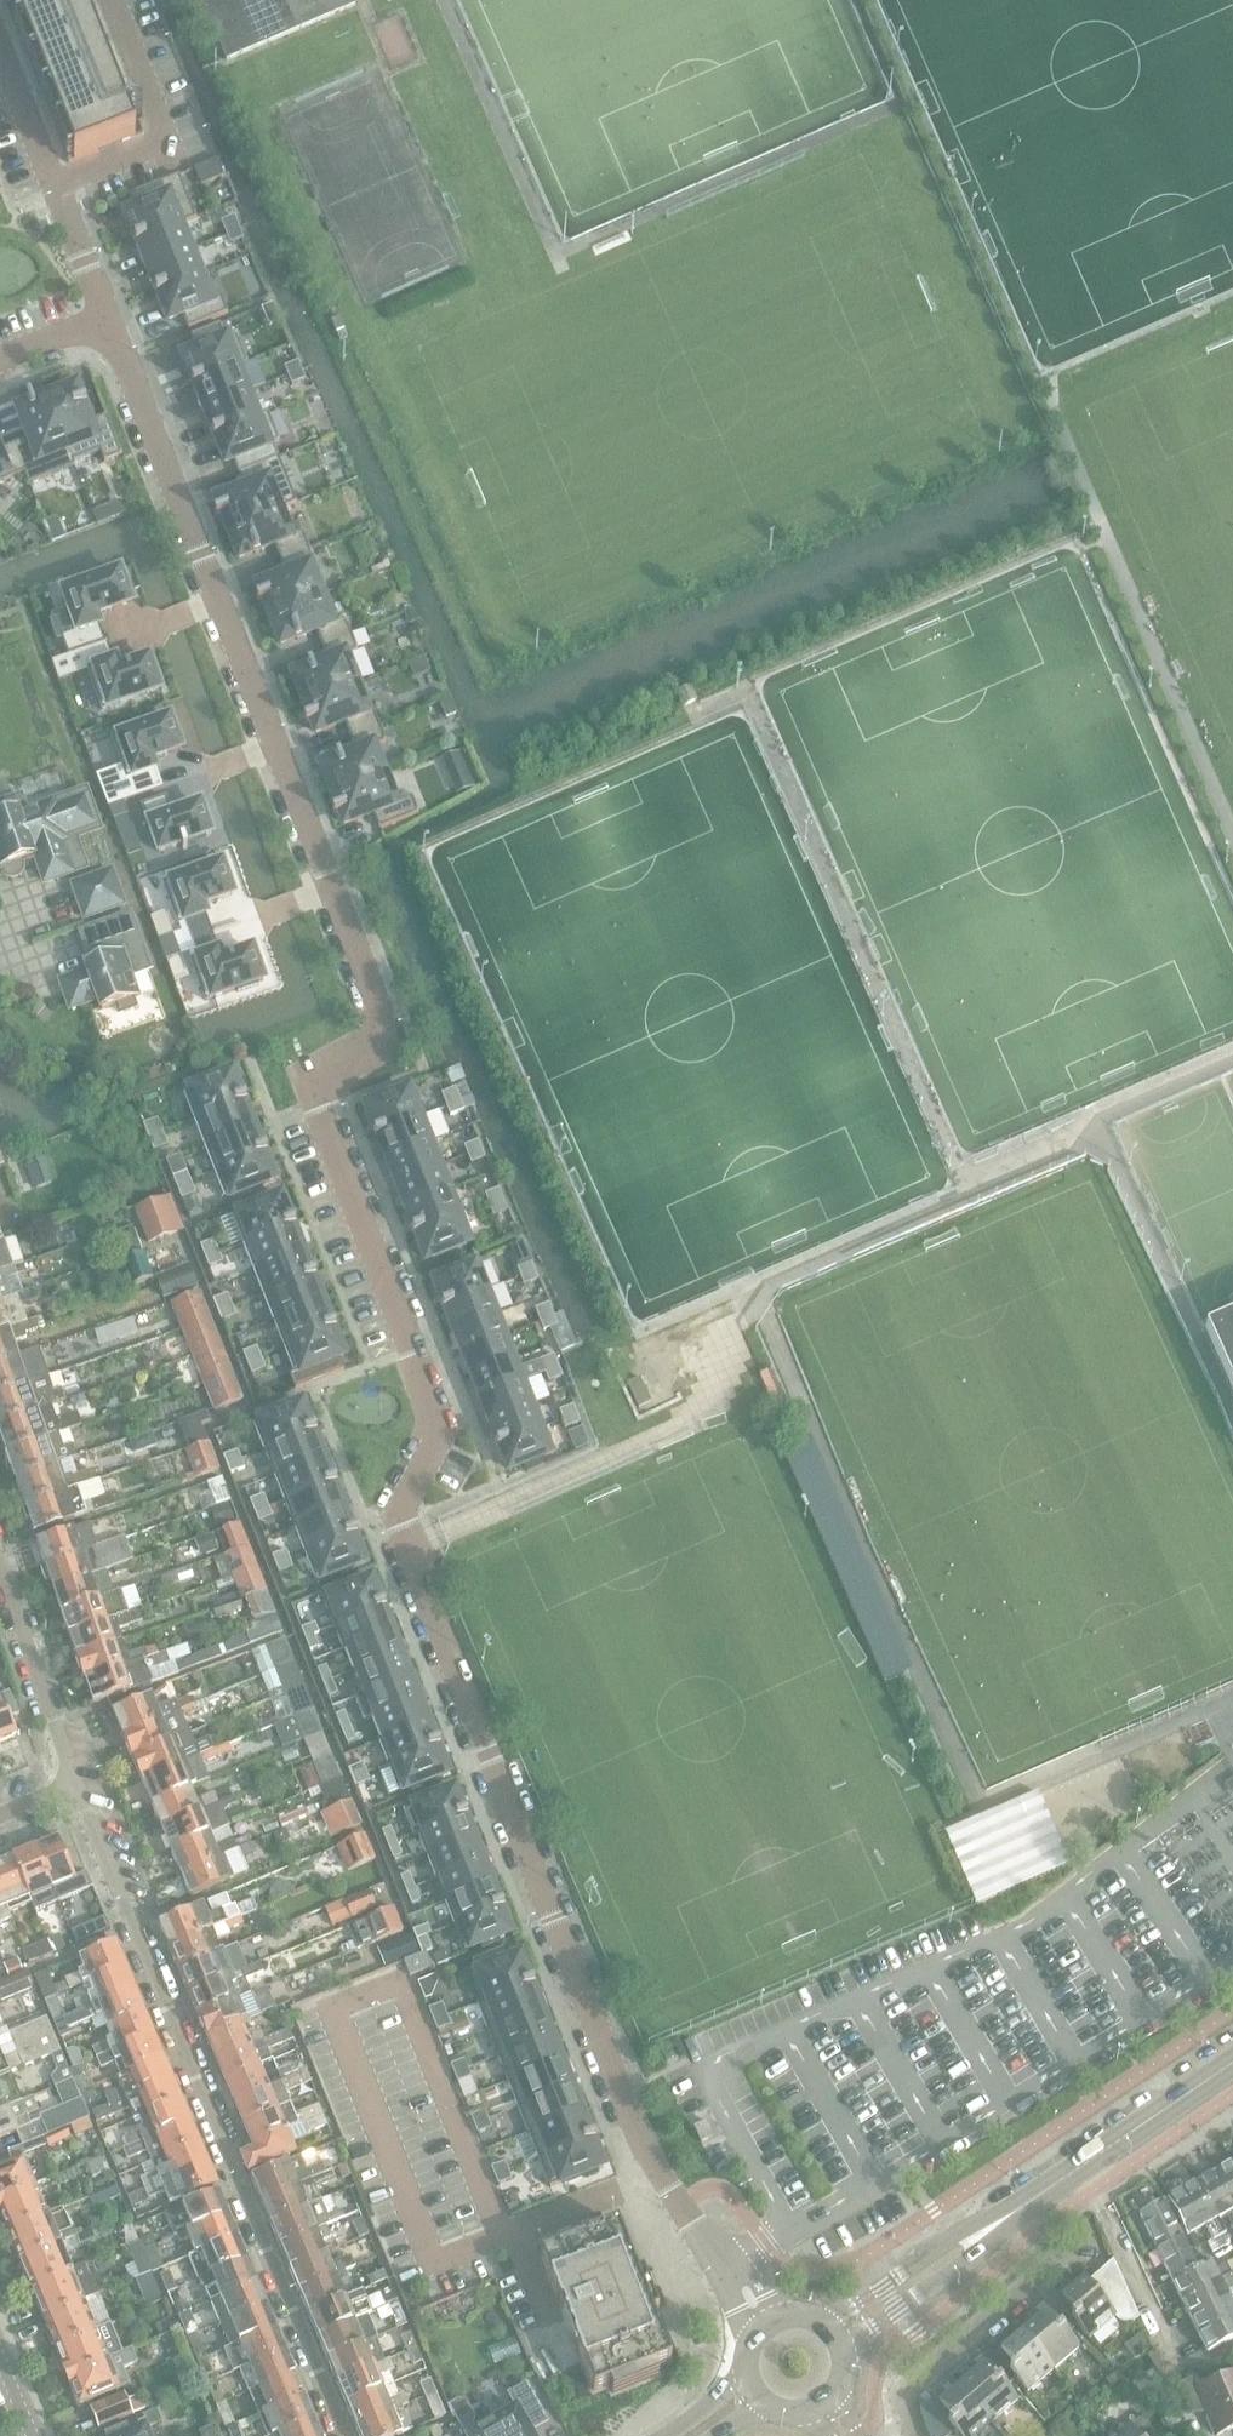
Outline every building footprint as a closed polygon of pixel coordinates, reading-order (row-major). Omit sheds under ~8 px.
[(78,157),(73,159),(74,162),(135,138),(81,0),(16,0),(78,157)] [(192,1),(204,29),(212,26),(227,60),(356,4),(354,0),(194,0),(192,1)] [(201,187),(224,177),(217,160),(194,170),(201,187)] [(135,240),(135,242),(186,223),(197,219),(179,176),(129,196),(134,210),(126,214),(136,240),(135,240)] [(221,222),(226,233),(239,228),(235,216),(221,222)] [(186,223),(135,242),(136,244),(138,244),(147,267),(196,248),(186,223)] [(239,228),(226,233),(230,245),(244,239),(239,228)] [(196,248),(147,267),(157,291),(155,291),(156,294),(206,274),(196,248)] [(206,274),(156,294),(157,296),(159,295),(169,321),(183,315),(189,329),(228,314),(222,297),(216,299),(206,274)] [(339,317),(331,320),(340,341),(348,337),(339,317)] [(197,351),(183,356),(194,382),(192,383),(193,385),(235,368),(235,370),(241,368),(243,367),(249,364),(237,335),(229,338),(226,339),(220,325),(212,328),(192,336),(197,351)] [(235,368),(193,385),(194,387),(195,386),(205,410),(253,391),(252,389),(266,384),(257,361),(249,364),(243,367),(241,368),(235,370),(235,368)] [(284,367),(289,379),(303,373),(298,362),(284,367)] [(303,373),(289,379),(294,390),(307,385),(303,373)] [(76,387),(47,398),(72,463),(73,462),(100,452),(104,463),(122,456),(107,416),(91,422),(84,406),(86,405),(84,402),(83,402),(76,387)] [(253,391),(205,410),(214,433),(213,434),(213,436),(255,419),(263,416),(253,391)] [(29,439),(14,445),(25,473),(24,474),(29,485),(75,466),(73,462),(72,463),(47,398),(33,404),(31,398),(27,400),(29,405),(18,410),(29,439)] [(255,419),(213,436),(214,438),(216,437),(226,463),(234,460),(239,473),(267,462),(278,458),(273,444),(280,441),(269,414),(263,416),(255,419)] [(24,474),(25,473),(14,445),(0,450),(0,483),(24,474)] [(220,512),(215,514),(216,518),(222,515),(228,530),(285,507),(296,503),(278,458),(267,462),(239,473),(245,489),(216,500),(220,512)] [(108,507),(93,513),(98,525),(113,519),(108,507)] [(285,507),(228,530),(239,559),(255,553),(255,555),(259,553),(258,552),(275,545),(281,560),(309,549),(303,532),(296,535),(285,507)] [(61,526),(47,531),(52,543),(63,539),(66,537),(61,526)] [(262,598),(257,600),(258,604),(264,601),(269,616),(327,593),(309,549),(281,560),(287,575),(258,586),(262,598)] [(77,631),(61,637),(62,639),(68,656),(105,643),(96,615),(131,603),(129,597),(132,596),(125,577),(122,578),(120,572),(109,576),(108,574),(108,573),(97,578),(87,581),(88,583),(63,592),(71,614),(77,631)] [(327,593),(269,616),(281,645),(296,639),(297,641),(301,639),(300,638),(317,631),(323,646),(351,635),(345,618),(338,621),(327,593)] [(414,611),(405,615),(409,625),(419,621),(414,611)] [(308,669),(293,675),(304,704),(362,682),(351,654),(358,652),(351,635),(323,646),(328,661),(312,667),(311,666),(308,667),(308,669)] [(68,656),(52,661),(59,680),(90,670),(104,710),(161,689),(159,684),(162,683),(155,663),(152,664),(150,658),(119,669),(116,661),(112,662),(105,643),(68,656)] [(425,657),(409,664),(415,678),(431,672),(425,657)] [(362,682),(304,704),(310,719),(305,721),(306,725),(312,723),(316,734),(345,723),(351,737),(380,726),(362,682)] [(451,699),(441,703),(447,718),(457,714),(451,699)] [(124,766),(98,776),(108,806),(110,805),(123,801),(161,788),(155,769),(151,760),(181,749),(182,749),(180,743),(183,742),(176,722),(173,723),(171,718),(114,738),(124,766)] [(336,760),(321,766),(333,796),(390,773),(379,746),(386,743),(380,726),(351,737),(357,752),(340,759),(340,757),(336,759),(336,760)] [(457,795),(477,787),(463,751),(443,759),(457,795)] [(390,773),(333,796),(338,810),(333,813),(334,816),(340,814),(344,825),(373,814),(379,830),(419,814),(412,797),(401,801),(390,773)] [(0,820),(0,870),(2,869),(3,872),(7,877),(13,879),(19,877),(23,872),(23,865),(21,862),(36,857),(45,883),(72,874),(86,869),(81,856),(73,833),(94,825),(85,799),(83,793),(53,804),(27,813),(22,797),(1,805),(6,818),(0,820)] [(207,840),(206,836),(212,834),(201,803),(170,814),(165,799),(143,807),(160,852),(182,845),(184,850),(188,849),(187,847),(207,840)] [(123,801),(110,805),(112,813),(125,808),(123,801)] [(125,808),(112,813),(115,820),(128,815),(125,808)] [(127,855),(142,850),(129,816),(128,816),(115,820),(115,821),(127,855)] [(194,871),(195,873),(165,884),(179,924),(187,922),(206,915),(203,905),(233,895),(231,889),(234,888),(227,868),(224,869),(222,864),(216,866),(215,863),(194,871)] [(112,873),(74,886),(86,919),(123,906),(112,873)] [(151,919),(159,941),(173,936),(165,913),(151,919)] [(206,915),(187,922),(193,940),(213,933),(206,915)] [(89,973),(62,982),(71,1009),(99,1000),(102,1011),(117,1005),(120,1014),(136,1008),(133,1000),(138,998),(137,997),(130,976),(146,970),(149,969),(130,917),(90,931),(79,935),(90,966),(87,967),(89,973)] [(213,933),(193,940),(200,959),(219,952),(213,933)] [(173,936),(159,941),(163,951),(177,945),(173,936)] [(177,945),(163,951),(167,961),(181,956),(177,945)] [(258,985),(257,983),(264,981),(262,975),(264,974),(257,954),(255,955),(253,950),(222,961),(219,952),(200,959),(192,961),(206,1001),(237,990),(238,993),(258,985)] [(181,956),(167,961),(175,983),(189,978),(181,956)] [(161,1067),(148,1072),(153,1085),(166,1080),(161,1067)] [(184,1092),(195,1120),(245,1100),(245,1098),(243,1099),(233,1073),(209,1082),(208,1078),(192,1084),(193,1088),(184,1092)] [(374,1133),(375,1136),(425,1116),(414,1088),(366,1107),(376,1133),(374,1133)] [(456,1088),(442,1093),(447,1107),(461,1101),(456,1088)] [(195,1120),(205,1146),(254,1126),(245,1103),(246,1102),(245,1100),(195,1120)] [(461,1101),(447,1107),(451,1115),(465,1109),(461,1101)] [(378,1137),(386,1159),(435,1140),(425,1116),(375,1136),(376,1138),(378,1137)] [(157,1119),(142,1125),(148,1138),(163,1132),(157,1119)] [(205,1146),(215,1171),(266,1151),(265,1149),(263,1150),(254,1126),(205,1146)] [(163,1132),(148,1138),(153,1152),(168,1146),(163,1132)] [(386,1159),(396,1184),(445,1164),(435,1140),(386,1159)] [(478,1140),(465,1146),(469,1155),(482,1150),(478,1140)] [(10,1159),(5,1145),(0,1147),(0,1162),(10,1159)] [(39,1145),(23,1150),(28,1165),(44,1159),(39,1145)] [(482,1150),(469,1155),(472,1163),(485,1158),(482,1150)] [(266,1151),(215,1171),(226,1199),(275,1180),(265,1154),(267,1154),(266,1151)] [(396,1184),(406,1208),(454,1189),(445,1164),(396,1184)] [(188,1171),(173,1177),(177,1188),(192,1182),(188,1171)] [(192,1182),(177,1188),(182,1200),(182,1199),(196,1194),(197,1194),(192,1182)] [(499,1188),(486,1193),(489,1203),(503,1198),(499,1188)] [(413,1231),(414,1233),(464,1213),(454,1189),(406,1208),(414,1230),(413,1231)] [(164,1195),(133,1206),(140,1224),(147,1242),(177,1231),(170,1213),(164,1195)] [(233,1216),(244,1244),(294,1224),(293,1222),(292,1223),(282,1197),(233,1216)] [(503,1198),(489,1203),(494,1215),(508,1210),(503,1198)] [(464,1213),(414,1233),(414,1235),(416,1234),(426,1260),(475,1241),(464,1213)] [(244,1244),(254,1270),(303,1250),(294,1227),(295,1226),(294,1224),(244,1244)] [(135,1229),(114,1238),(122,1259),(143,1251),(135,1229)] [(3,1270),(3,1271),(13,1268),(3,1239),(0,1240),(0,1271),(3,1270)] [(215,1239),(200,1245),(206,1259),(221,1253),(215,1239)] [(254,1270),(264,1295),(315,1276),(314,1273),(312,1274),(303,1250),(254,1270)] [(154,1277),(153,1275),(145,1252),(131,1257),(132,1259),(123,1262),(131,1285),(154,1277)] [(221,1253),(206,1259),(209,1267),(224,1261),(221,1253)] [(518,1267),(522,1277),(535,1272),(531,1262),(518,1267)] [(442,1306),(443,1308),(491,1289),(481,1263),(435,1282),(444,1305),(442,1306)] [(165,1299),(200,1286),(192,1266),(158,1278),(165,1299)] [(12,1297),(3,1271),(3,1270),(0,1271),(0,1301),(12,1297)] [(535,1272),(522,1277),(525,1285),(538,1280),(535,1272)] [(264,1295),(274,1321),(323,1302),(314,1278),(315,1278),(315,1276),(264,1295)] [(446,1309),(454,1330),(500,1312),(491,1289),(443,1308),(444,1310),(446,1309)] [(27,1322),(21,1306),(37,1301),(33,1290),(12,1297),(0,1301),(0,1332),(27,1322)] [(90,1291),(69,1298),(72,1307),(93,1300),(90,1291)] [(173,1304),(184,1332),(214,1320),(203,1292),(173,1304)] [(228,1294),(213,1300),(218,1313),(233,1307),(228,1294)] [(274,1321),(284,1347),(335,1327),(334,1325),(332,1325),(323,1302),(274,1321)] [(549,1304),(536,1309),(541,1322),(555,1317),(549,1304)] [(233,1307),(218,1313),(222,1322),(237,1316),(233,1307)] [(454,1330),(463,1353),(509,1335),(500,1312),(454,1330)] [(555,1317),(541,1322),(544,1330),(545,1331),(551,1329),(561,1353),(568,1350),(575,1348),(577,1347),(563,1313),(555,1317)] [(1205,1329),(1232,1393),(1232,1317),(1205,1329)] [(27,1322),(0,1332),(0,1362),(19,1356),(15,1344),(27,1339),(26,1335),(46,1328),(42,1318),(27,1323),(27,1322)] [(133,1318),(114,1325),(119,1340),(138,1333),(133,1318)] [(184,1332),(194,1358),(224,1346),(214,1320),(184,1332)] [(335,1327),(284,1347),(295,1375),(305,1371),(306,1375),(322,1369),(321,1365),(344,1356),(334,1330),(336,1329),(335,1327)] [(463,1353),(472,1376),(518,1358),(509,1335),(463,1353)] [(194,1358),(205,1385),(235,1373),(224,1346),(194,1358)] [(258,1346),(243,1352),(247,1362),(262,1356),(258,1346)] [(553,1355),(540,1360),(545,1374),(559,1369),(553,1355)] [(29,1383),(19,1356),(0,1362),(0,1393),(29,1383)] [(262,1356),(247,1362),(252,1374),(267,1368),(262,1356)] [(472,1376),(481,1399),(527,1381),(518,1358),(472,1376)] [(144,1369),(131,1373),(132,1378),(146,1374),(144,1369)] [(559,1369),(545,1374),(548,1382),(562,1377),(559,1369)] [(245,1397),(235,1373),(205,1385),(215,1409),(245,1397)] [(51,1405),(65,1400),(62,1390),(55,1392),(49,1376),(29,1383),(0,1393),(0,1423),(51,1405)] [(481,1399),(490,1422),(537,1404),(527,1381),(481,1399)] [(254,1422),(265,1451),(315,1431),(314,1429),(313,1429),(303,1403),(254,1422)] [(497,1444),(498,1446),(546,1427),(537,1404),(490,1422),(498,1443),(497,1444)] [(58,1433),(81,1425),(77,1414),(56,1421),(51,1405),(0,1423),(0,1432),(7,1451),(58,1433)] [(559,1412),(562,1421),(577,1415),(574,1406),(559,1412)] [(202,1427),(210,1424),(207,1414),(181,1423),(190,1448),(207,1442),(202,1427)] [(577,1415),(562,1421),(566,1430),(581,1424),(577,1415)] [(172,1427),(161,1431),(164,1439),(175,1436),(172,1427)] [(546,1427),(498,1446),(498,1448),(500,1448),(509,1471),(556,1452),(546,1427)] [(265,1451),(275,1476),(324,1457),(314,1434),(316,1433),(315,1431),(265,1451)] [(7,1451),(16,1478),(57,1464),(76,1457),(72,1446),(64,1449),(58,1433),(7,1451)] [(220,1471),(210,1444),(188,1452),(198,1479),(220,1471)] [(224,1456),(227,1465),(242,1459),(239,1450),(224,1456)] [(275,1476),(285,1502),(336,1482),(335,1480),(333,1481),(324,1457),(275,1476)] [(242,1459),(227,1465),(231,1474),(246,1468),(242,1459)] [(62,1479),(57,1464),(16,1478),(26,1505),(77,1487),(78,1488),(103,1479),(100,1470),(92,1473),(92,1471),(73,1478),(72,1476),(62,1479)] [(198,1496),(203,1512),(231,1503),(223,1480),(207,1486),(209,1493),(198,1496)] [(285,1502),(295,1528),(344,1509),(335,1485),(336,1484),(336,1482),(285,1502)] [(83,1505),(78,1488),(77,1487),(26,1505),(27,1508),(23,1510),(27,1522),(31,1521),(35,1533),(87,1515),(94,1513),(115,1507),(111,1495),(83,1505)] [(251,1505),(255,1514),(270,1508),(266,1499),(251,1505)] [(230,1504),(212,1509),(217,1526),(235,1521),(230,1504)] [(270,1508),(255,1514),(258,1523),(273,1517),(270,1508)] [(295,1528),(305,1553),(356,1534),(355,1531),(353,1532),(344,1509),(295,1528)] [(38,1542),(46,1566),(99,1548),(98,1548),(91,1524),(38,1542)] [(225,1531),(233,1554),(249,1548),(241,1525),(225,1531)] [(356,1534),(305,1553),(317,1582),(365,1562),(355,1536),(357,1536),(356,1534)] [(196,1544),(201,1558),(220,1551),(215,1537),(196,1544)] [(125,1538),(98,1548),(99,1548),(46,1566),(54,1589),(99,1574),(114,1569),(128,1564),(133,1562),(125,1538)] [(256,1566),(249,1548),(233,1554),(227,1555),(233,1574),(256,1566)] [(272,1556),(275,1565),(290,1559),(287,1550),(272,1556)] [(290,1559),(275,1565),(279,1574),(294,1568),(290,1559)] [(128,1564),(114,1569),(116,1574),(130,1570),(128,1564)] [(191,1568),(177,1573),(180,1581),(194,1576),(191,1568)] [(257,1571),(235,1578),(243,1601),(265,1594),(257,1571)] [(103,1586),(99,1574),(54,1589),(62,1612),(99,1599),(95,1588),(103,1586)] [(234,1579),(217,1584),(220,1593),(237,1588),(234,1579)] [(323,1598),(334,1626),(384,1606),(384,1604),(382,1605),(372,1579),(323,1598)] [(120,1591),(99,1599),(62,1612),(70,1635),(129,1615),(120,1591)] [(249,1600),(257,1622),(276,1616),(268,1593),(249,1600)] [(238,1594),(218,1601),(220,1608),(240,1601),(238,1594)] [(241,1601),(213,1610),(217,1620),(244,1611),(241,1601)] [(334,1626),(343,1649),(392,1630),(384,1609),(385,1609),(384,1606),(334,1626)] [(138,1612),(129,1615),(70,1635),(78,1658),(115,1645),(123,1643),(120,1631),(142,1623),(138,1612)] [(276,1616),(257,1622),(245,1627),(247,1635),(251,1644),(282,1633),(276,1616)] [(318,1622),(303,1628),(307,1637),(322,1631),(318,1622)] [(346,1649),(355,1671),(401,1653),(392,1630),(343,1649),(344,1650),(346,1649)] [(310,1646),(325,1640),(322,1631),(307,1637),(310,1646)] [(231,1639),(226,1645),(227,1654),(251,1644),(247,1635),(243,1636),(238,1636),(231,1639)] [(267,1647),(276,1670),(294,1663),(285,1640),(267,1647)] [(119,1656),(115,1645),(78,1658),(86,1681),(130,1666),(126,1654),(119,1656)] [(183,1665),(178,1667),(180,1672),(220,1656),(220,1646),(197,1654),(185,1661),(183,1665)] [(267,1647),(252,1652),(261,1676),(276,1670),(267,1647)] [(167,1653),(130,1666),(86,1681),(94,1705),(131,1692),(152,1683),(148,1672),(171,1664),(167,1653)] [(355,1671),(364,1694),(410,1676),(401,1653),(355,1671)] [(304,1686),(294,1663),(276,1670),(283,1688),(285,1694),(304,1686)] [(332,1680),(326,1665),(317,1668),(323,1683),(332,1680)] [(276,1670),(261,1676),(268,1694),(283,1688),(276,1670)] [(364,1694),(373,1717),(419,1699),(410,1676),(364,1694)] [(338,1695),(332,1680),(323,1683),(329,1698),(338,1695)] [(313,1709),(304,1686),(285,1694),(287,1699),(295,1717),(313,1709)] [(17,1737),(10,1720),(23,1714),(13,1691),(0,1697),(0,1744),(17,1737)] [(112,1712),(122,1736),(192,1706),(189,1699),(177,1705),(176,1700),(158,1708),(153,1695),(112,1712)] [(287,1699),(272,1705),(280,1723),(295,1717),(287,1699)] [(379,1740),(379,1741),(428,1722),(419,1699),(373,1717),(381,1739),(379,1740)] [(190,1734),(183,1717),(195,1712),(192,1706),(122,1736),(132,1759),(190,1734)] [(322,1732),(313,1709),(295,1717),(304,1740),(322,1732)] [(351,1726),(345,1711),(336,1714),(342,1729),(351,1726)] [(379,1741),(389,1764),(439,1744),(438,1742),(436,1743),(428,1722),(379,1741)] [(347,1744),(356,1741),(351,1726),(342,1729),(347,1744)] [(331,1755),(322,1732),(304,1740),(313,1763),(331,1755)] [(200,1757),(190,1734),(132,1759),(142,1782),(200,1757)] [(389,1764),(400,1792),(448,1773),(438,1747),(440,1747),(439,1744),(389,1764)] [(296,1748),(282,1753),(286,1764),(300,1758),(296,1748)] [(341,1778),(331,1755),(313,1763),(298,1769),(308,1792),(341,1778)] [(152,1805),(192,1787),(198,1785),(193,1773),(204,1768),(200,1757),(142,1782),(152,1805)] [(349,1769),(352,1778),(367,1772),(364,1763),(349,1769)] [(371,1781),(367,1772),(352,1778),(356,1787),(371,1781)] [(1221,1782),(1231,1796),(1232,1795),(1232,1774),(1221,1782)] [(328,1811),(351,1801),(343,1782),(320,1791),(328,1811)] [(152,1805),(161,1827),(218,1803),(214,1793),(198,1800),(192,1787),(152,1805)] [(455,1790),(403,1810),(413,1835),(466,1814),(466,1812),(464,1813),(455,1790)] [(944,1833),(969,1891),(975,1906),(1068,1866),(1037,1793),(944,1833)] [(161,1827),(171,1850),(228,1826),(222,1814),(226,1809),(235,1805),(232,1798),(218,1803),(161,1827)] [(321,1814),(331,1838),(362,1825),(353,1800),(351,1801),(328,1811),(321,1814)] [(314,1806),(306,1809),(310,1818),(317,1815),(317,1814),(321,1812),(318,1805),(314,1807),(314,1806)] [(279,1821),(282,1829),(310,1818),(306,1809),(279,1821)] [(427,1856),(474,1838),(466,1817),(467,1816),(466,1814),(413,1835),(413,1836),(419,1834),(427,1856)] [(276,1820),(262,1826),(265,1834),(279,1829),(276,1820)] [(297,1825),(286,1829),(290,1838),(300,1834),(297,1825)] [(171,1850),(181,1873),(250,1844),(247,1837),(234,1842),(228,1826),(171,1850)] [(393,1826),(384,1830),(390,1845),(399,1841),(393,1826)] [(347,1844),(340,1847),(337,1848),(347,1872),(376,1860),(366,1836),(347,1844)] [(61,1838),(35,1848),(58,1903),(92,1889),(87,1876),(78,1879),(61,1838)] [(437,1879),(483,1861),(474,1838),(427,1856),(437,1879)] [(405,1856),(399,1841),(390,1845),(396,1860),(405,1856)] [(250,1844),(181,1873),(191,1897),(231,1880),(247,1873),(242,1859),(254,1854),(250,1844)] [(35,1848),(13,1858),(30,1900),(41,1895),(46,1908),(58,1903),(35,1848)] [(30,1900),(13,1858),(0,1863),(0,1892),(10,1915),(32,1905),(30,1900)] [(446,1902),(492,1884),(483,1861),(437,1879),(437,1880),(442,1878),(451,1899),(445,1901),(446,1902)] [(417,1886),(411,1872),(402,1875),(408,1890),(417,1886)] [(446,1902),(455,1925),(503,1906),(502,1904),(500,1905),(492,1884),(446,1902)] [(417,1886),(408,1890),(414,1905),(423,1901),(417,1886)] [(372,1890),(346,1901),(353,1919),(379,1908),(372,1890)] [(10,1915),(0,1892),(0,1925),(11,1920),(9,1915),(10,1915)] [(168,1947),(240,1917),(256,1910),(252,1900),(236,1907),(235,1904),(231,1906),(226,1895),(158,1924),(168,1947)] [(503,1906),(455,1925),(465,1951),(511,1932),(502,1909),(504,1909),(503,1906)] [(394,1907),(366,1918),(375,1941),(403,1930),(394,1907)] [(104,1918),(79,1927),(85,1941),(109,1931),(110,1930),(105,1917),(104,1918)] [(243,1923),(240,1917),(168,1947),(177,1970),(217,1954),(212,1941),(216,1939),(217,1941),(230,1936),(228,1929),(243,1923)] [(430,1924),(415,1930),(418,1939),(433,1933),(430,1924)] [(404,1933),(389,1938),(389,1939),(398,1961),(421,1952),(412,1929),(404,1933)] [(70,1932),(47,1942),(52,1953),(75,1943),(70,1932)] [(422,1949),(437,1943),(433,1934),(418,1940),(422,1949)] [(29,1963),(52,1953),(47,1942),(25,1951),(29,1963)] [(81,1974),(85,1985),(89,1983),(126,1968),(116,1944),(79,1960),(85,1972),(81,1974)] [(177,1970),(187,1993),(244,1969),(235,1946),(217,1954),(177,1970)] [(448,1950),(434,1956),(438,1967),(453,1961),(448,1950)] [(422,1955),(404,1963),(405,1967),(410,1978),(413,1977),(433,1969),(426,1954),(422,1955)] [(472,1975),(483,2003),(531,1984),(520,1956),(472,1975)] [(18,1960),(4,1966),(5,1969),(10,1980),(24,1974),(18,1960)] [(187,1993),(197,2016),(250,1994),(245,1980),(263,1973),(259,1963),(244,1969),(187,1993)] [(93,2008),(136,1991),(126,1968),(89,1983),(85,1985),(70,1991),(74,2000),(71,2001),(76,2013),(92,2007),(93,2008)] [(0,1972),(0,1984),(10,1980),(5,1969),(0,1972)] [(45,2002),(56,1997),(46,1973),(35,1977),(45,2002)] [(35,1993),(27,1974),(0,1985),(0,2008),(35,1993)] [(483,2003),(493,2029),(542,2010),(531,1984),(483,2003)] [(103,2017),(108,2029),(145,2014),(136,1991),(93,2008),(92,2007),(76,2013),(65,2018),(70,2030),(103,2017)] [(254,1992),(250,1994),(197,2016),(206,2039),(241,2024),(263,2015),(254,1992)] [(54,2023),(65,2018),(56,1997),(45,2002),(54,2023)] [(442,2003),(429,2009),(433,2020),(447,2014),(442,2003)] [(503,2054),(523,2047),(552,2035),(542,2010),(493,2029),(503,2054)] [(93,2051),(97,2060),(155,2036),(145,2014),(108,2029),(113,2041),(106,2043),(107,2045),(93,2051)] [(447,2014),(433,2020),(438,2031),(451,2025),(447,2014)] [(65,2018),(54,2023),(61,2039),(71,2034),(70,2030),(65,2018)] [(52,2057),(60,2054),(59,2053),(45,2020),(7,2036),(16,2055),(3,2061),(0,2054),(0,2079),(52,2057)] [(246,2036),(241,2024),(206,2039),(216,2061),(263,2042),(258,2030),(246,2036)] [(289,2031),(263,2042),(216,2061),(225,2082),(259,2068),(254,2057),(293,2041),(289,2031)] [(552,2035),(523,2047),(503,2054),(513,2080),(562,2061),(552,2035)] [(115,2064),(121,2077),(164,2059),(155,2036),(97,2060),(101,2070),(115,2064)] [(75,2069),(86,2065),(80,2050),(74,2049),(68,2052),(75,2069)] [(61,2052),(59,2053),(60,2054),(52,2057),(55,2063),(58,2071),(56,2074),(52,2079),(55,2088),(73,2080),(70,2072),(61,2052)] [(106,2097),(109,2106),(173,2080),(164,2059),(121,2077),(117,2079),(122,2091),(106,2097)] [(465,2060),(451,2065),(454,2074),(468,2068),(465,2060)] [(572,2087),(562,2061),(513,2080),(523,2106),(572,2087)] [(272,2062),(259,2068),(225,2082),(234,2104),(306,2073),(301,2062),(276,2073),(272,2062)] [(75,2069),(70,2072),(73,2080),(79,2092),(85,2090),(86,2089),(81,2077),(90,2074),(86,2065),(75,2069)] [(468,2068),(454,2074),(458,2082),(471,2077),(468,2068)] [(310,2084),(306,2073),(234,2104),(243,2125),(289,2105),(288,2105),(290,2105),(286,2094),(310,2084)] [(7,2109),(1,2095),(15,2090),(10,2079),(0,2084),(0,2112),(7,2109)] [(148,2115),(182,2101),(173,2080),(109,2106),(94,2113),(98,2123),(130,2110),(134,2120),(148,2115)] [(47,2137),(68,2128),(88,2119),(72,2082),(54,2089),(62,2107),(39,2117),(47,2137)] [(572,2087),(523,2106),(534,2132),(582,2112),(572,2087)] [(85,2090),(79,2092),(84,2105),(89,2102),(90,2102),(85,2090)] [(7,2109),(0,2112),(0,2140),(31,2128),(26,2117),(39,2112),(33,2098),(20,2103),(7,2109)] [(123,2140),(127,2148),(127,2149),(191,2122),(182,2101),(148,2115),(153,2127),(123,2140)] [(293,2116),(289,2105),(243,2125),(251,2145),(252,2146),(286,2132),(305,2124),(323,2116),(319,2105),(293,2116)] [(485,2111),(471,2116),(475,2125),(488,2119),(485,2111)] [(592,2138),(582,2112),(534,2132),(544,2157),(592,2138)] [(305,2124),(310,2135),(328,2127),(323,2116),(305,2124)] [(488,2119),(475,2125),(478,2133),(491,2128),(488,2119)] [(200,2144),(191,2122),(127,2149),(127,2148),(123,2150),(128,2162),(147,2154),(151,2164),(200,2144)] [(707,2122),(694,2127),(701,2143),(714,2137),(707,2122)] [(72,2138),(68,2128),(47,2137),(44,2138),(44,2139),(48,2147),(48,2148),(72,2138)] [(295,2153),(286,2132),(252,2146),(251,2145),(245,2147),(248,2153),(245,2154),(243,2159),(247,2168),(253,2171),(295,2153)] [(16,2150),(9,2153),(13,2162),(24,2157),(48,2147),(44,2139),(44,2138),(23,2147),(22,2147),(21,2148),(16,2150)] [(555,2185),(603,2166),(592,2138),(544,2157),(555,2185)] [(141,2181),(145,2192),(209,2165),(200,2144),(151,2164),(142,2168),(146,2179),(141,2181)] [(36,2187),(24,2157),(13,2162),(0,2167),(0,2202),(36,2187)] [(251,2179),(260,2201),(326,2173),(323,2164),(308,2171),(302,2157),(251,2179)] [(110,2173),(104,2158),(86,2165),(92,2180),(110,2173)] [(505,2162),(492,2168),(495,2176),(508,2171),(505,2162)] [(348,2164),(338,2168),(342,2179),(352,2175),(348,2164)] [(1232,2164),(1215,2173),(1232,2207),(1232,2165),(1232,2164)] [(217,2186),(209,2165),(145,2192),(127,2199),(131,2210),(165,2196),(169,2206),(217,2186)] [(508,2171),(495,2176),(498,2185),(512,2180),(508,2171)] [(327,2173),(326,2173),(260,2201),(269,2224),(321,2202),(316,2189),(331,2182),(327,2173)] [(1215,2173),(1197,2183),(1217,2221),(1227,2216),(1232,2227),(1232,2207),(1215,2173)] [(7,2233),(48,2216),(42,2201),(60,2193),(54,2179),(36,2187),(0,2202),(0,2228),(0,2229),(5,2229),(7,2233)] [(1217,2221),(1197,2183),(1167,2200),(1188,2237),(1190,2236),(1197,2247),(1210,2240),(1211,2242),(1225,2234),(1217,2221)] [(89,2199),(92,2208),(120,2197),(116,2187),(89,2199)] [(167,2215),(176,2237),(228,2215),(219,2193),(167,2215)] [(321,2202),(269,2224),(279,2246),(326,2227),(327,2228),(345,2220),(342,2212),(338,2213),(332,2198),(321,2202)] [(1140,2215),(1156,2248),(1181,2236),(1164,2202),(1140,2215)] [(18,2261),(67,2241),(74,2238),(62,2210),(48,2216),(7,2233),(8,2236),(5,2240),(8,2247),(12,2247),(18,2261)] [(238,2238),(228,2215),(176,2237),(175,2237),(178,2245),(189,2240),(196,2256),(238,2238)] [(353,2222),(360,2239),(367,2236),(360,2219),(353,2222)] [(618,2225),(541,2255),(561,2307),(563,2306),(574,2333),(582,2330),(584,2335),(576,2339),(576,2338),(574,2339),(594,2391),(610,2385),(613,2394),(659,2375),(656,2367),(671,2361),(652,2312),(659,2310),(644,2271),(637,2273),(618,2225)] [(331,2239),(327,2228),(326,2227),(279,2246),(289,2269),(327,2253),(322,2243),(331,2239)] [(93,2230),(74,2238),(78,2249),(98,2240),(93,2230)] [(151,2233),(139,2238),(141,2243),(144,2250),(155,2245),(156,2245),(151,2233)] [(1193,2259),(1181,2236),(1156,2248),(1172,2281),(1208,2262),(1204,2254),(1193,2259)] [(238,2238),(196,2256),(189,2259),(199,2281),(201,2280),(247,2261),(238,2238)] [(70,2250),(67,2241),(18,2261),(24,2275),(21,2279),(24,2287),(29,2287),(31,2290),(72,2273),(65,2257),(70,2255),(70,2250)] [(155,2245),(144,2250),(141,2243),(128,2249),(140,2278),(152,2272),(153,2274),(165,2269),(155,2245)] [(331,2266),(327,2253),(289,2269),(298,2292),(345,2272),(346,2273),(355,2268),(351,2257),(331,2266)] [(201,2280),(210,2303),(257,2283),(247,2261),(201,2280)] [(1060,2290),(1047,2301),(1073,2331),(1078,2326),(1090,2340),(1114,2318),(1118,2322),(1122,2325),(1128,2326),(1134,2324),(1139,2320),(1114,2261),(1113,2261),(1087,2284),(1083,2280),(1065,2296),(1060,2290)] [(1209,2264),(1208,2262),(1172,2281),(1182,2300),(1231,2275),(1227,2266),(1216,2272),(1212,2263),(1209,2264)] [(84,2301),(94,2297),(104,2293),(98,2276),(90,2280),(85,2267),(72,2273),(31,2290),(43,2319),(84,2301)] [(370,2288),(387,2281),(383,2271),(366,2278),(370,2288)] [(298,2292),(308,2314),(355,2295),(346,2273),(345,2272),(298,2292)] [(160,2277),(167,2295),(177,2291),(169,2273),(160,2277)] [(1231,2275),(1182,2300),(1191,2318),(1228,2299),(1229,2302),(1232,2300),(1232,2276),(1231,2275)] [(210,2303),(220,2326),(267,2306),(257,2283),(210,2303)] [(390,2288),(381,2292),(387,2307),(388,2306),(398,2303),(392,2288),(390,2288)] [(355,2295),(308,2314),(317,2337),(365,2317),(365,2318),(373,2315),(363,2291),(355,2295)] [(1229,2302),(1228,2299),(1191,2318),(1200,2336),(1207,2352),(1227,2342),(1232,2339),(1232,2310),(1229,2302)] [(96,2331),(84,2301),(43,2319),(48,2331),(45,2332),(51,2347),(54,2346),(55,2348),(96,2331)] [(1067,2336),(1073,2331),(1047,2301),(1032,2314),(1037,2320),(1021,2333),(1053,2371),(1079,2349),(1067,2336)] [(173,2308),(177,2317),(190,2312),(186,2302),(173,2308)] [(398,2303),(388,2306),(398,2329),(406,2326),(407,2325),(405,2319),(398,2303)] [(220,2326),(230,2348),(276,2329),(267,2306),(220,2326)] [(374,2341),(365,2318),(365,2317),(317,2337),(327,2360),(365,2344),(365,2345),(374,2341)] [(169,2319),(155,2325),(160,2337),(174,2331),(169,2319)] [(107,2326),(96,2331),(55,2348),(62,2366),(61,2367),(65,2378),(119,2355),(107,2326)] [(234,2373),(239,2371),(286,2351),(276,2329),(230,2348),(224,2350),(234,2373)] [(400,2337),(407,2353),(417,2349),(410,2333),(400,2337)] [(1028,2392),(1053,2371),(1021,2333),(1006,2347),(1001,2341),(986,2354),(1011,2384),(1017,2379),(1028,2392)] [(196,2362),(205,2359),(196,2336),(186,2340),(196,2362)] [(515,2338),(488,2349),(494,2365),(521,2354),(515,2338)] [(369,2355),(365,2345),(365,2344),(327,2360),(336,2383),(383,2363),(383,2362),(378,2351),(369,2355)] [(134,2349),(119,2355),(65,2378),(70,2390),(72,2389),(79,2407),(134,2384),(128,2368),(140,2363),(134,2349)] [(422,2361),(417,2349),(407,2353),(412,2365),(422,2361)] [(239,2371),(249,2394),(295,2374),(286,2351),(239,2371)] [(1006,2388),(1011,2384),(986,2354),(971,2367),(976,2372),(960,2386),(992,2423),(1017,2402),(1006,2388)] [(212,2375),(205,2359),(196,2362),(203,2378),(212,2375)] [(389,2360),(383,2362),(383,2363),(336,2383),(346,2405),(395,2385),(390,2373),(395,2372),(389,2360)] [(1232,2372),(1232,2374),(1198,2389),(1193,2378),(1175,2386),(1187,2413),(1203,2406),(1208,2417),(1205,2418),(1212,2435),(1215,2434),(1216,2435),(1217,2435),(1232,2429),(1232,2371),(1232,2372)] [(249,2394),(259,2416),(305,2397),(295,2374),(249,2394)] [(215,2408),(225,2404),(216,2381),(206,2385),(215,2408)] [(420,2385),(426,2398),(436,2394),(431,2381),(420,2385)] [(400,2396),(395,2385),(346,2405),(355,2428),(393,2412),(402,2409),(409,2406),(404,2394),(400,2396)] [(992,2423),(960,2386),(944,2399),(939,2394),(924,2407),(948,2435),(950,2435),(955,2432),(959,2435),(977,2435),(992,2423)] [(446,2416),(436,2394),(426,2398),(435,2421),(446,2416)] [(532,2435),(546,2426),(528,2394),(513,2403),(516,2409),(472,2435),(533,2435),(532,2435)] [(100,2431),(132,2417),(124,2396),(91,2410),(100,2431)] [(314,2419),(305,2397),(259,2416),(261,2423),(267,2435),(275,2435),(314,2419)] [(459,2399),(449,2404),(464,2430),(473,2425),(475,2416),(467,2401),(459,2399)] [(226,2403),(225,2404),(215,2408),(225,2430),(236,2426),(226,2403)] [(355,2428),(359,2435),(401,2435),(412,2431),(405,2414),(402,2409),(393,2412),(355,2428)] [(147,2428),(160,2422),(156,2412),(100,2435),(151,2435),(147,2428)] [(1177,2412),(1164,2418),(1168,2427),(1181,2421),(1177,2412)] [(259,2416),(246,2422),(249,2427),(261,2423),(259,2416)] [(1119,2435),(1150,2435),(1154,2433),(1142,2418),(1119,2435)] [(314,2419),(275,2435),(321,2435),(314,2419)] [(236,2426),(225,2430),(225,2431),(226,2430),(228,2435),(242,2435),(237,2425),(236,2426)] [(428,2431),(430,2435),(442,2435),(438,2427),(428,2431)]
